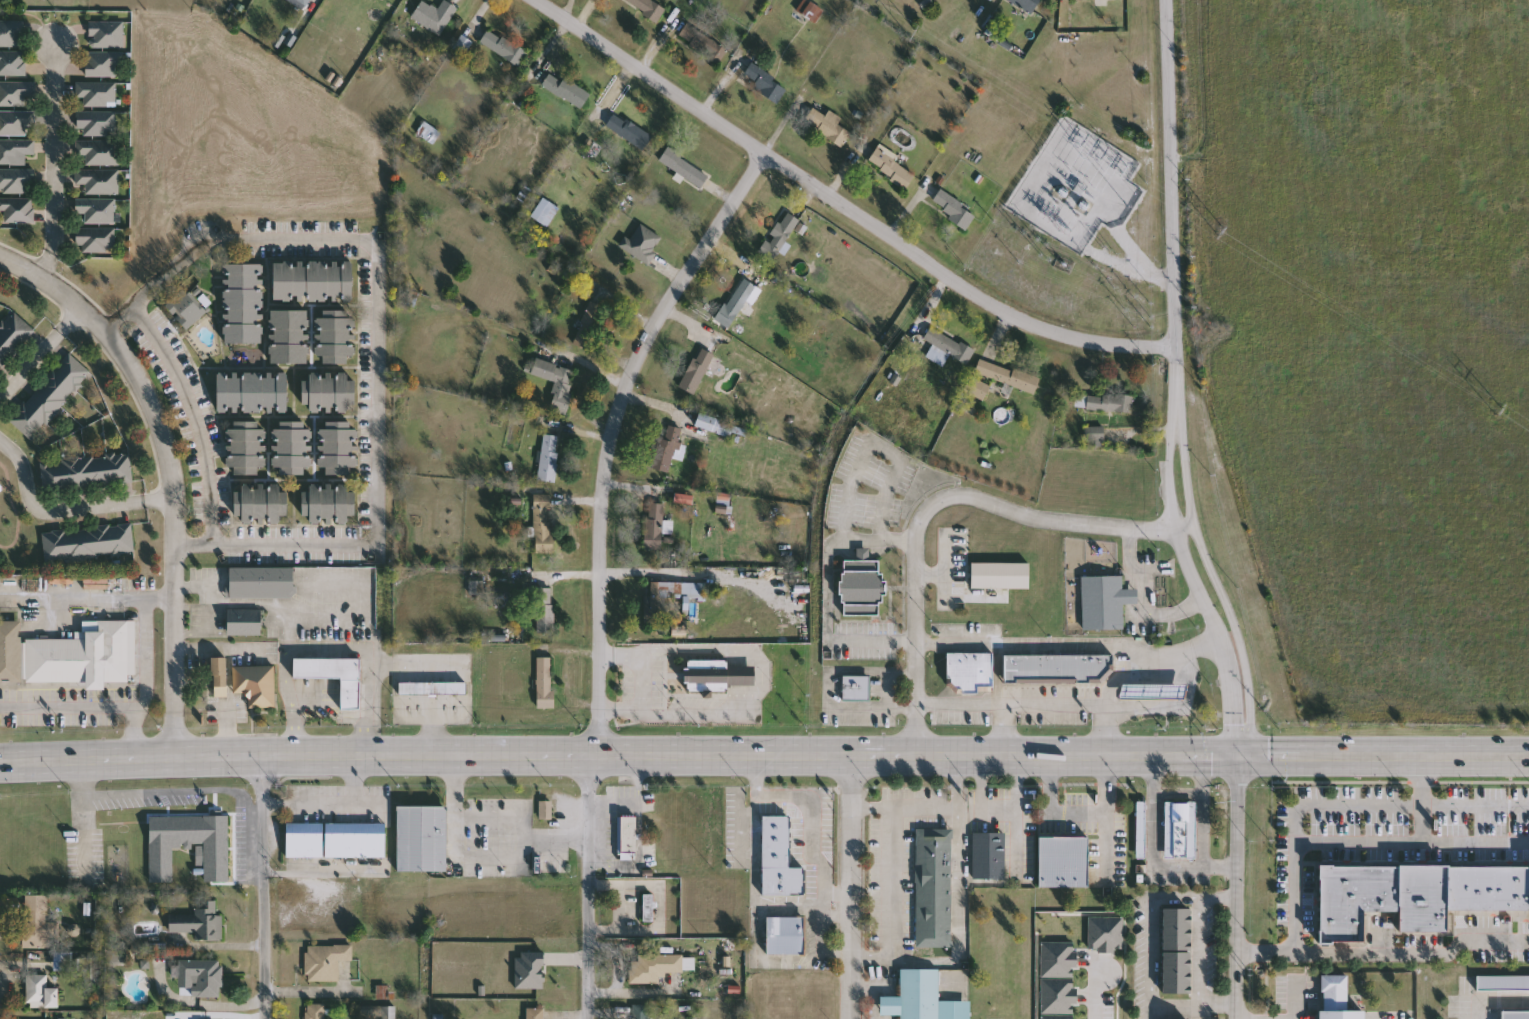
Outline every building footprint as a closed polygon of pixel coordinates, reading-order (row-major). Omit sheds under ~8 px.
[(306,8),(294,0),(311,0),(306,8)] [(412,17),(423,0),(438,10),(445,0),(459,9),(440,36),(412,17)] [(658,23),(624,0),(652,0),(667,10),(658,23)] [(1030,15),(1009,0),(1041,0),(1030,15)] [(801,12),(811,1),(823,12),(813,23),(801,12)] [(25,47),(0,47),(0,22),(25,22),(25,47)] [(124,22),(124,47),(89,47),(89,22),(124,22)] [(720,64),(679,38),(687,24),(729,50),(720,64)] [(525,51),(515,65),(481,42),(490,28),(525,51)] [(26,76),(0,76),(0,51),(26,51),(26,76)] [(123,65),(117,65),(117,77),(87,77),(87,52),(123,52),(123,65)] [(753,88),(756,83),(744,74),(752,63),(789,88),(777,105),(753,88)] [(542,86),(550,71),(591,93),(583,108),(542,86)] [(26,106),(0,106),(0,82),(35,82),(35,97),(26,97),(26,106)] [(77,83),(117,83),(117,106),(84,106),(84,98),(77,98),(77,83)] [(843,147),(804,121),(814,107),(826,116),(830,110),(843,119),(838,125),(852,133),(843,147)] [(26,136),(0,136),(0,111),(35,111),(35,127),(26,127),(26,136)] [(84,135),(84,129),(77,129),(77,112),(116,112),(116,135),(84,135)] [(644,150),(607,126),(615,112),(652,136),(644,150)] [(434,144),(418,133),(426,122),(442,133),(434,144)] [(26,165),(0,165),(0,140),(35,140),(35,156),(26,156),(26,165)] [(76,156),(76,141),(120,141),(120,165),(86,165),(86,156),(76,156)] [(916,177),(905,190),(868,161),(881,144),(898,157),(896,161),(916,177)] [(659,160),(668,148),(710,175),(701,188),(659,160)] [(34,194),(0,194),(0,169),(34,169),(34,194)] [(76,185),(76,170),(119,170),(119,194),(86,194),(86,185),(76,185)] [(967,229),(931,204),(940,190),(977,215),(967,229)] [(5,211),(0,211),(0,198),(34,198),(34,223),(5,223),(5,211)] [(116,223),(85,223),(85,215),(76,215),(75,199),(115,198),(116,223)] [(533,215),(546,198),(560,209),(547,226),(533,215)] [(802,224),(770,258),(758,247),(790,212),(802,224)] [(648,264),(620,246),(627,236),(630,238),(641,223),(664,239),(648,264)] [(84,251),(84,246),(76,246),(76,228),(116,228),(116,251),(84,251)] [(350,259),(350,299),(271,299),(272,258),(350,259)] [(223,262),(262,262),(261,342),(223,342),(223,262)] [(747,301),(730,329),(716,320),(743,277),(762,290),(753,305),(747,301)] [(165,306),(187,289),(206,314),(184,331),(165,306)] [(269,362),(269,308),(307,308),(307,362),(269,362)] [(353,354),(347,354),(346,361),(314,361),(314,308),(353,308),(353,354)] [(37,333),(0,371),(0,329),(16,312),(37,333)] [(975,352),(966,366),(923,339),(932,325),(975,352)] [(696,396),(680,389),(699,347),(715,354),(696,396)] [(92,373),(32,441),(9,421),(69,353),(92,373)] [(556,381),(531,375),(535,360),(577,370),(567,414),(549,410),(556,381)] [(1036,393),(975,375),(979,360),(1041,378),(1036,393)] [(214,410),(215,370),(285,370),(285,411),(214,410)] [(352,378),(352,411),(300,410),(301,372),(346,372),(346,378),(352,378)] [(964,392),(971,376),(991,385),(984,401),(964,392)] [(1075,407),(1078,391),(1135,399),(1132,415),(1075,407)] [(696,425),(701,413),(720,421),(720,422),(732,427),(728,438),(696,425)] [(348,419),(348,426),(356,426),(356,472),(318,472),(318,419),(348,419)] [(225,420),(264,420),(264,472),(225,472),(225,420)] [(308,420),(308,472),(272,472),(272,420),(308,420)] [(669,473),(654,470),(665,425),(683,430),(679,445),(687,446),(683,460),(673,458),(669,473)] [(1104,428),(1104,441),(1088,441),(1088,428),(1104,428)] [(559,436),(556,482),(540,481),(543,435),(559,436)] [(133,484),(46,491),(44,460),(131,454),(133,484)] [(351,481),(351,520),(300,521),(300,482),(351,481)] [(232,482),(285,482),(285,520),(232,520),(232,482)] [(535,553),(535,494),(553,494),(553,553),(535,553)] [(663,550),(646,550),(647,503),(664,503),(663,550)] [(45,530),(133,523),(136,554),(48,561),(45,530)] [(881,560),(882,616),(843,616),(842,561),(858,560),(857,549),(869,548),(870,560),(881,560)] [(970,560),(1026,559),(1026,586),(971,587),(970,560)] [(228,598),(228,568),(294,568),(294,598),(228,598)] [(1080,575),(1120,574),(1120,587),(1136,587),(1136,602),(1122,602),(1122,628),(1081,628),(1080,575)] [(674,583),(674,615),(664,615),(663,626),(647,625),(647,582),(674,583)] [(535,588),(555,588),(555,633),(535,633),(535,588)] [(260,634),(227,634),(227,611),(260,611),(260,634)] [(21,682),(0,682),(0,620),(21,620),(21,682)] [(85,681),(24,681),(24,639),(76,639),(76,631),(98,631),(98,620),(136,620),(136,680),(103,680),(103,689),(85,689),(85,681)] [(992,690),(951,690),(946,684),(946,652),(992,652),(992,690)] [(1111,654),(1111,670),(1098,682),(1004,682),(1004,654),(1111,654)] [(227,657),(227,696),(212,696),(212,657),(227,657)] [(537,708),(537,657),(553,657),(553,708),(537,708)] [(360,658),(360,709),(340,709),(340,678),(293,678),(293,658),(360,658)] [(754,664),(754,683),(727,683),(727,690),(712,690),(712,697),(703,696),(703,690),(686,689),(686,682),(683,682),(683,666),(686,666),(686,658),(728,659),(727,664),(754,664)] [(275,665),(275,707),(249,707),(249,693),(234,693),(234,665),(275,665)] [(844,699),(844,676),(869,676),(869,699),(844,699)] [(399,682),(466,682),(466,695),(399,695),(399,682)] [(1134,800),(1144,800),(1144,857),(1134,857),(1134,800)] [(552,801),(552,818),(540,818),(540,801),(552,801)] [(1195,801),(1195,857),(1164,857),(1164,801),(1195,801)] [(447,806),(446,872),(397,871),(397,806),(447,806)] [(149,817),(228,815),(229,882),(204,882),(203,846),(173,847),(173,882),(150,883),(149,817)] [(637,854),(619,854),(619,816),(637,816),(637,854)] [(791,867),(804,867),(804,895),(762,895),(762,816),(790,816),(791,867)] [(286,858),(286,824),(386,824),(386,858),(286,858)] [(917,829),(952,829),(951,947),(916,947),(917,829)] [(973,879),(973,833),(1006,833),(1006,879),(973,879)] [(1039,887),(1039,837),(1088,837),(1088,887),(1039,887)] [(1318,865),(1528,866),(1528,911),(1446,911),(1446,932),(1399,932),(1399,912),(1363,912),(1363,942),(1317,942),(1318,865)] [(644,922),(644,894),(654,894),(654,922),(644,922)] [(23,895),(47,895),(47,947),(23,947),(23,895)] [(223,915),(223,941),(195,941),(196,933),(169,932),(169,915),(196,915),(196,902),(217,902),(217,915),(223,915)] [(1162,994),(1162,908),(1190,908),(1190,994),(1162,994)] [(1096,947),(1087,947),(1087,916),(1122,916),(1122,947),(1112,947),(1112,952),(1096,952),(1096,947)] [(767,954),(767,917),(804,917),(804,954),(767,954)] [(1070,967),(1070,976),(1039,976),(1039,941),(1070,941),(1070,951),(1075,951),(1075,966),(1070,967)] [(339,961),(339,982),(306,982),(306,946),(353,946),(353,961),(339,961)] [(630,961),(638,961),(639,954),(687,956),(686,974),(661,974),(660,984),(630,984),(630,961)] [(180,997),(180,960),(223,960),(223,997),(180,997)] [(970,1001),(970,1018),(901,1018),(901,1015),(880,1015),(880,997),(901,997),(901,969),(939,969),(939,1001),(970,1001)] [(59,1007),(27,1007),(27,975),(48,975),(48,988),(59,988),(59,1007)] [(1363,1010),(1363,1018),(1320,1018),(1320,1010),(1322,1010),(1322,976),(1347,976),(1347,1010),(1363,1010)] [(1477,976),(1528,976),(1528,990),(1477,990),(1477,976)] [(1070,1004),(1070,1013),(1039,1013),(1039,978),(1070,978),(1070,988),(1075,988),(1075,1003),(1070,1004)] [(328,1004),(328,1018),(306,1018),(306,1004),(328,1004)] [(649,1005),(649,1018),(631,1018),(631,1005),(649,1005)] [(397,1007),(397,1018),(382,1018),(382,1007),(397,1007)] [(545,1008),(545,1018),(527,1018),(527,1008),(545,1008)] [(1502,1011),(1528,1011),(1528,1018),(1502,1018),(1502,1011)]
